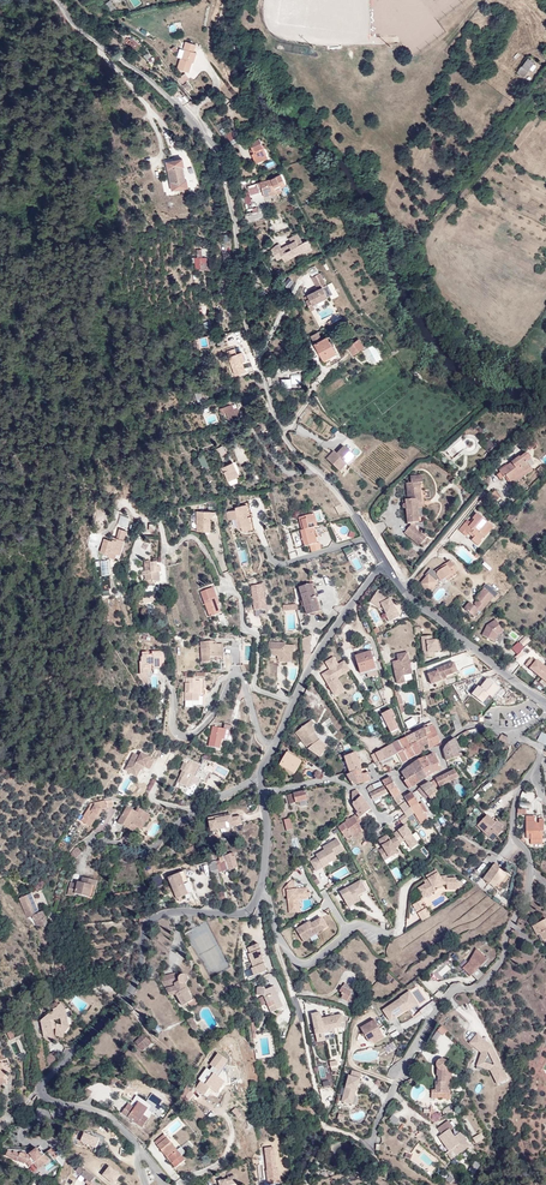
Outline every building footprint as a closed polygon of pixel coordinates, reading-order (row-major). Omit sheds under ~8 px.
[(117,8),(111,1),(106,4),(112,12),(117,8)] [(194,52),(196,45),(186,41),(184,49),(185,49),(183,58),(181,58),(178,69),(189,73),(192,61),(193,61),(194,62),(197,52),(194,52)] [(139,48),(131,42),(127,46),(136,53),(139,48)] [(523,76),(534,62),(529,58),(518,72),(523,76)] [(268,159),(260,138),(250,142),(254,153),(252,154),(256,164),(268,159)] [(172,190),(188,187),(187,179),(185,180),(182,166),(184,166),(183,159),(167,162),(172,190)] [(260,182),(263,194),(270,192),(276,191),(276,189),(285,185),(280,174),(272,177),(260,182)] [(247,186),(249,196),(260,193),(257,183),(247,186)] [(291,243),(288,244),(290,248),(284,252),(281,248),(279,244),(276,245),(271,250),(276,258),(281,255),(282,258),(284,261),(297,253),(298,255),(299,257),(313,250),(307,240),(303,242),(298,233),(289,238),(291,243)] [(194,257),(195,263),(195,271),(209,270),(208,248),(202,249),(202,257),(194,257)] [(285,262),(298,255),(297,253),(284,261),(285,262)] [(313,305),(328,297),(323,288),(327,285),(320,272),(311,277),(317,289),(307,295),(309,299),(305,301),(310,311),(315,309),(313,305)] [(194,283),(203,282),(203,275),(194,275),(194,283)] [(314,341),(322,338),(319,331),(311,335),(314,341)] [(335,353),(327,337),(314,344),(323,360),(335,353)] [(347,347),(353,355),(353,356),(365,347),(359,339),(347,347)] [(228,354),(235,374),(239,373),(240,374),(245,372),(242,363),(246,361),(243,352),(235,355),(234,351),(228,354)] [(290,363),(292,371),(302,369),(301,361),(290,363)] [(249,374),(256,371),(254,365),(247,367),(249,374)] [(292,387),(291,378),(282,378),(283,388),(292,387)] [(208,396),(207,391),(202,392),(196,393),(197,400),(196,401),(197,405),(201,404),(200,399),(203,398),(208,396)] [(237,417),(234,409),(232,404),(220,409),(222,414),(226,412),(229,420),(237,417)] [(224,454),(227,452),(223,447),(217,451),(220,457),(222,456),(223,457),(225,456),(224,454)] [(327,459),(337,469),(344,462),(346,464),(347,465),(355,457),(345,447),(337,455),(334,452),(327,459)] [(510,465),(501,472),(497,475),(500,480),(504,477),(506,476),(510,482),(511,483),(531,468),(526,462),(530,459),(526,453),(520,458),(519,457),(512,462),(512,464),(510,465)] [(232,462),(238,476),(241,475),(235,461),(232,462)] [(236,477),(238,476),(232,462),(221,467),(227,481),(228,481),(236,477)] [(344,462),(337,469),(340,471),(346,464),(344,462)] [(499,471),(501,472),(510,465),(509,464),(499,471)] [(533,470),(531,468),(511,483),(513,485),(533,470)] [(405,501),(407,525),(420,523),(419,510),(423,509),(421,484),(424,483),(423,476),(411,477),(411,484),(406,484),(408,500),(405,501)] [(236,477),(228,481),(230,486),(237,482),(236,477)] [(496,501),(501,498),(497,491),(492,494),(496,501)] [(524,503),(525,504),(527,507),(535,499),(532,496),(524,503)] [(527,507),(525,504),(517,511),(519,514),(527,507)] [(245,513),(247,513),(248,513),(246,505),(235,507),(236,509),(227,511),(229,520),(236,518),(239,528),(242,527),(242,531),(251,529),(249,517),(248,517),(246,518),(245,513)] [(211,511),(197,511),(197,531),(211,531),(211,511)] [(482,534),(490,524),(477,513),(472,519),(473,519),(475,521),(469,527),(467,525),(465,523),(459,530),(466,536),(468,534),(470,532),(472,534),(475,537),(472,541),(478,546),(482,542),(481,541),(484,536),(482,534)] [(516,517),(512,513),(506,519),(511,523),(516,517)] [(313,528),(315,527),(314,521),(316,520),(315,514),(299,518),(301,527),(303,526),(304,530),(311,528),(313,528)] [(492,527),(490,524),(482,534),(484,536),(492,527)] [(427,538),(411,526),(404,534),(420,547),(427,538)] [(311,553),(320,550),(319,543),(317,543),(315,537),(313,538),(311,528),(304,530),(301,531),(305,547),(309,545),(311,553)] [(116,541),(112,540),(112,542),(104,539),(100,553),(107,556),(108,552),(119,555),(126,532),(119,530),(116,539),(116,541)] [(436,573),(434,571),(431,569),(425,575),(427,577),(420,585),(429,592),(438,583),(437,581),(439,579),(441,582),(446,578),(448,581),(457,576),(455,573),(458,571),(451,560),(446,563),(447,566),(436,573)] [(146,587),(153,586),(153,582),(161,581),(161,583),(167,582),(166,566),(161,567),(161,562),(151,563),(151,561),(145,562),(146,571),(142,572),(143,576),(145,575),(146,584),(146,587)] [(446,563),(434,571),(436,573),(447,566),(446,563)] [(300,587),(304,601),(305,606),(308,615),(313,613),(314,616),(324,613),(315,583),(300,587)] [(154,592),(153,586),(146,587),(146,584),(143,585),(144,594),(154,592)] [(262,585),(252,586),(255,610),(265,609),(262,585)] [(484,589),(475,599),(477,601),(474,604),(475,605),(474,607),(471,604),(465,610),(473,617),(479,610),(481,613),(485,608),(485,607),(493,597),(494,598),(497,595),(486,585),(483,588),(484,589)] [(210,617),(221,613),(218,605),(220,604),(217,597),(220,595),(217,587),(201,592),(210,617)] [(381,603),(382,604),(384,609),(384,610),(390,621),(400,615),(397,609),(396,610),(390,598),(389,599),(387,596),(378,590),(373,598),(381,603)] [(156,592),(158,602),(164,600),(162,591),(156,592)] [(380,607),(382,604),(381,603),(373,598),(370,601),(380,607)] [(495,620),(487,626),(482,636),(494,642),(497,635),(503,631),(495,620)] [(433,651),(437,651),(436,640),(432,640),(432,635),(421,636),(423,657),(434,656),(433,651)] [(301,639),(302,655),(311,654),(310,636),(301,639)] [(524,646),(529,641),(525,637),(520,642),(524,646)] [(214,645),(214,641),(201,642),(202,662),(210,662),(210,657),(222,657),(221,644),(217,645),(214,645)] [(278,662),(292,662),(292,653),(295,646),(286,646),(286,643),(269,642),(269,650),(271,650),(269,680),(277,680),(278,662)] [(361,673),(367,671),(368,677),(378,674),(371,651),(356,656),(361,673)] [(141,674),(146,674),(149,673),(149,669),(160,669),(160,658),(161,658),(161,652),(152,652),(152,655),(149,655),(149,652),(143,653),(143,657),(142,657),(142,661),(140,661),(141,674)] [(413,674),(409,652),(397,654),(398,660),(392,661),(396,683),(405,682),(404,675),(413,674)] [(331,669),(326,672),(328,676),(327,680),(336,696),(345,690),(338,679),(337,680),(337,678),(338,672),(342,670),(344,674),(350,670),(345,661),(339,665),(334,657),(327,662),(331,669)] [(531,659),(525,666),(538,677),(545,669),(537,661),(535,663),(531,659)] [(447,675),(458,671),(455,662),(440,667),(441,669),(437,670),(429,673),(432,683),(448,678),(447,675)] [(538,677),(545,684),(545,669),(538,677)] [(148,677),(146,674),(141,674),(138,674),(145,685),(149,684),(148,677)] [(203,706),(203,695),(201,695),(201,682),(195,682),(195,678),(186,678),(185,701),(193,701),(193,705),(203,706)] [(493,697),(500,688),(489,678),(482,687),(480,686),(473,694),(483,702),(490,694),(493,697)] [(404,703),(403,703),(399,705),(402,712),(408,709),(407,705),(405,706),(404,703)] [(462,727),(457,714),(455,706),(448,708),(450,715),(451,715),(452,716),(456,731),(462,727)] [(392,708),(382,713),(391,732),(399,729),(394,717),(396,716),(392,708)] [(406,722),(409,728),(417,724),(414,718),(406,722)] [(308,729),(312,726),(315,724),(312,720),(296,733),(308,749),(319,740),(314,733),(312,734),(308,729)] [(225,735),(231,736),(233,726),(225,725),(225,729),(213,727),(209,746),(220,749),(222,739),(224,740),(225,735)] [(418,742),(427,737),(426,732),(430,731),(429,729),(427,725),(424,726),(425,728),(419,731),(418,729),(414,732),(411,733),(411,735),(415,733),(418,742)] [(440,743),(434,726),(429,729),(430,731),(426,732),(427,737),(430,748),(440,743)] [(482,733),(479,729),(477,729),(474,729),(470,730),(463,733),(465,736),(470,733),(473,738),(482,733)] [(411,735),(406,737),(411,746),(417,742),(418,742),(415,733),(411,735)] [(498,740),(505,743),(508,738),(502,734),(498,740)] [(411,746),(406,737),(399,741),(408,759),(416,755),(411,746)] [(422,752),(430,748),(427,737),(418,742),(417,742),(422,752)] [(462,755),(455,738),(448,744),(446,746),(444,750),(447,761),(462,755)] [(402,763),(408,759),(399,741),(392,745),(397,754),(402,762),(402,763)] [(416,755),(422,752),(417,742),(411,746),(416,755)] [(397,754),(392,745),(387,747),(392,757),(393,756),(397,754)] [(392,757),(387,747),(375,753),(372,755),(376,764),(380,762),(392,757)] [(139,768),(142,769),(148,772),(155,760),(142,753),(140,756),(134,753),(127,767),(137,772),(139,768)] [(286,768),(295,773),(304,758),(294,753),(292,756),(287,753),(281,765),(286,768)] [(356,771),(361,769),(356,753),(345,757),(348,764),(350,770),(350,771),(347,773),(348,775),(354,772),(356,771)] [(396,763),(402,762),(397,754),(393,756),(396,763)] [(434,773),(442,769),(435,754),(427,758),(434,773)] [(392,757),(380,762),(382,766),(394,760),(392,757)] [(427,777),(434,773),(427,758),(419,761),(424,769),(423,770),(427,777)] [(177,783),(189,788),(199,765),(190,760),(188,764),(184,763),(181,770),(182,771),(177,783)] [(415,774),(423,770),(424,769),(419,761),(418,760),(409,766),(410,766),(415,774)] [(402,778),(405,782),(415,774),(410,766),(402,773),(404,776),(402,778)] [(138,776),(142,769),(139,768),(137,772),(127,767),(126,770),(138,776)] [(293,776),(295,773),(286,768),(284,771),(293,776)] [(368,773),(366,768),(361,769),(356,771),(354,772),(358,784),(371,780),(369,773),(368,773)] [(420,782),(427,777),(423,770),(415,774),(420,782)] [(449,783),(461,777),(456,770),(443,776),(449,783)] [(358,784),(354,772),(348,775),(347,775),(353,785),(358,784)] [(409,789),(420,782),(415,774),(405,782),(409,789)] [(440,787),(449,783),(443,776),(436,779),(440,787)] [(383,781),(389,791),(396,786),(393,783),(391,777),(383,781)] [(429,797),(437,790),(430,783),(421,787),(429,797)] [(389,791),(398,805),(405,801),(401,795),(396,786),(389,791)] [(387,793),(384,787),(371,793),(370,794),(373,800),(374,799),(387,793)] [(425,798),(429,797),(421,787),(418,789),(425,798)] [(432,800),(440,793),(437,790),(429,797),(432,800)] [(290,804),(308,800),(306,791),(288,796),(290,804)] [(355,807),(358,811),(367,804),(362,798),(365,795),(361,791),(355,798),(357,800),(354,804),(355,807)] [(421,824),(429,819),(425,813),(420,805),(412,793),(405,797),(421,824)] [(108,809),(108,808),(107,801),(90,805),(90,807),(82,821),(90,827),(93,821),(94,823),(97,818),(98,818),(102,812),(102,811),(108,809)] [(403,811),(409,807),(406,802),(400,806),(403,811)] [(420,805),(425,813),(428,811),(423,803),(420,805)] [(358,814),(360,818),(371,810),(367,804),(358,811),(359,812),(357,813),(358,814)] [(146,818),(148,814),(138,808),(136,812),(127,807),(121,818),(125,821),(123,825),(134,832),(137,827),(139,829),(144,821),(141,819),(143,816),(146,818)] [(208,817),(211,831),(243,825),(242,815),(232,817),(232,813),(208,817)] [(150,815),(148,814),(146,818),(143,816),(141,819),(144,821),(139,829),(142,830),(150,815)] [(359,823),(362,821),(360,818),(358,814),(339,828),(345,838),(359,828),(361,827),(359,823)] [(477,825),(484,831),(493,821),(486,815),(477,825)] [(405,816),(399,820),(403,826),(409,822),(405,816)] [(531,841),(543,841),(543,831),(544,831),(544,820),(539,820),(539,827),(537,827),(537,822),(535,822),(535,816),(526,817),(526,834),(531,834),(531,837),(531,841)] [(287,831),(293,829),(291,819),(285,820),(287,831)] [(493,821),(484,831),(486,833),(488,831),(491,835),(493,833),(498,836),(503,831),(501,829),(503,827),(497,821),(495,823),(493,821)] [(434,823),(441,837),(444,834),(437,822),(434,823)] [(406,826),(394,835),(397,838),(401,844),(406,841),(412,849),(418,844),(406,826)] [(362,831),(359,828),(345,838),(348,842),(352,839),(351,839),(362,831)] [(398,853),(396,849),(391,841),(391,842),(387,836),(380,841),(384,848),(380,851),(384,858),(389,856),(390,858),(398,853)] [(396,849),(402,845),(401,844),(397,838),(391,841),(396,849)] [(345,852),(338,840),(323,848),(325,851),(317,856),(318,858),(311,862),(317,871),(338,859),(336,856),(345,852)] [(73,851),(70,856),(76,858),(82,851),(77,847),(73,851)] [(220,861),(208,864),(211,875),(223,871),(224,872),(238,868),(234,854),(228,855),(227,853),(224,854),(224,857),(219,858),(220,861)] [(494,887),(497,884),(505,873),(494,865),(484,880),(494,887)] [(177,899),(193,893),(184,871),(168,878),(177,899)] [(452,888),(457,888),(456,879),(447,879),(447,877),(440,877),(436,871),(427,876),(429,879),(430,881),(426,884),(419,888),(424,897),(436,890),(437,887),(443,887),(443,884),(447,884),(447,889),(452,889),(452,888)] [(505,873),(497,884),(499,885),(507,874),(505,873)] [(316,885),(320,882),(316,875),(311,877),(316,885)] [(156,886),(164,882),(161,876),(153,880),(156,886)] [(92,885),(95,886),(96,881),(83,877),(82,883),(78,882),(77,884),(71,882),(68,895),(75,897),(76,894),(90,897),(92,885)] [(297,897),(309,894),(308,888),(296,890),(294,880),(283,890),(284,895),(288,894),(291,911),(299,910),(297,897)] [(346,903),(358,897),(357,895),(366,890),(360,880),(340,892),(346,903)] [(217,894),(219,902),(226,900),(223,892),(217,894)] [(32,893),(20,899),(28,918),(33,916),(37,925),(43,925),(44,927),(49,925),(43,911),(40,913),(32,893)] [(309,897),(309,894),(297,897),(299,910),(302,909),(300,898),(309,897)] [(360,900),(358,897),(346,903),(348,907),(360,900)] [(417,911),(425,907),(421,900),(413,904),(417,911)] [(423,920),(430,916),(426,908),(418,912),(423,920)] [(315,931),(316,934),(327,926),(322,917),(311,924),(309,922),(296,929),(302,939),(315,931)] [(533,926),(537,935),(540,933),(544,940),(545,939),(545,919),(533,926)] [(304,941),(316,934),(315,931),(302,939),(304,941)] [(471,975),(478,981),(484,974),(478,968),(480,967),(481,968),(490,960),(486,956),(485,958),(484,957),(478,950),(473,956),(475,958),(469,964),(468,963),(463,968),(467,972),(468,971),(469,972),(468,974),(470,976),(471,975)] [(475,958),(473,956),(466,962),(464,960),(457,967),(465,976),(468,974),(469,972),(468,971),(467,972),(463,968),(468,963),(469,964),(475,958)] [(64,962),(56,964),(61,979),(69,976),(64,962)] [(258,968),(249,971),(252,978),(261,975),(258,968)] [(161,979),(161,981),(174,978),(175,983),(179,980),(179,979),(179,977),(180,976),(181,975),(182,974),(173,973),(162,976),(161,979)] [(174,978),(161,981),(161,982),(170,996),(176,994),(183,1006),(193,999),(186,988),(185,983),(186,982),(188,981),(188,979),(188,977),(187,975),(185,974),(184,974),(182,974),(181,975),(180,976),(179,977),(179,979),(179,980),(175,983),(174,978)] [(396,986),(398,982),(388,975),(386,979),(396,986)] [(284,1006),(282,1003),(279,996),(274,986),(266,990),(265,987),(258,986),(257,995),(264,995),(272,1012),(284,1006)] [(347,989),(342,987),(340,991),(341,992),(341,994),(341,995),(343,995),(342,998),(352,1003),(354,999),(350,996),(352,992),(347,989)] [(403,1009),(405,1011),(407,1009),(408,1010),(417,1004),(409,991),(407,992),(411,998),(411,999),(413,1003),(406,1008),(406,1007),(403,1009)] [(400,998),(382,1010),(389,1021),(396,1016),(405,1011),(403,1009),(406,1007),(406,1008),(413,1003),(411,999),(411,998),(407,992),(399,997),(400,998)] [(49,1014),(41,1021),(44,1037),(49,1041),(54,1040),(52,1029),(56,1028),(56,1035),(62,1035),(69,1026),(66,1009),(61,1004),(53,1010),(54,1011),(49,1014)] [(319,1015),(311,1016),(314,1036),(322,1035),(321,1032),(332,1031),(339,1029),(339,1025),(342,1025),(341,1018),(320,1021),(319,1015)] [(382,1033),(374,1020),(360,1028),(368,1041),(372,1039),(382,1033)] [(439,1033),(443,1036),(448,1031),(442,1026),(434,1036),(435,1038),(439,1033)] [(374,1043),(384,1037),(382,1033),(372,1039),(374,1043)] [(478,1033),(475,1037),(487,1047),(490,1052),(495,1050),(492,1045),(478,1033)] [(143,1034),(135,1042),(143,1050),(145,1048),(146,1048),(152,1042),(143,1034)] [(508,1077),(495,1050),(490,1052),(487,1047),(475,1037),(471,1042),(482,1051),(477,1068),(482,1069),(483,1066),(491,1069),(498,1082),(508,1077)] [(383,1046),(388,1054),(397,1048),(392,1041),(383,1046)] [(226,1067),(227,1065),(225,1064),(228,1060),(218,1053),(210,1064),(213,1067),(210,1071),(209,1070),(205,1076),(202,1074),(199,1079),(201,1081),(195,1089),(204,1095),(208,1090),(207,1088),(208,1087),(210,1088),(215,1091),(222,1082),(224,1084),(229,1083),(229,1078),(223,1079),(223,1066),(226,1067)] [(166,1059),(162,1065),(169,1070),(173,1065),(166,1059)] [(434,1099),(450,1100),(451,1093),(450,1093),(451,1082),(447,1082),(448,1068),(446,1068),(447,1066),(447,1065),(447,1062),(445,1060),(442,1059),(441,1059),(438,1061),(437,1063),(436,1066),(438,1068),(437,1068),(436,1076),(438,1076),(438,1081),(436,1081),(435,1090),(432,1090),(431,1100),(434,1100),(434,1099)] [(361,1079),(362,1074),(354,1070),(352,1077),(361,1079)] [(358,1090),(361,1079),(352,1077),(349,1076),(343,1102),(353,1105),(356,1093),(354,1092),(355,1090),(357,1090),(358,1090)] [(217,1093),(224,1084),(222,1082),(215,1091),(217,1093)] [(194,1088),(188,1084),(180,1096),(188,1102),(194,1094),(191,1092),(194,1088)] [(86,1087),(82,1093),(89,1097),(92,1092),(86,1087)] [(129,1103),(122,1113),(142,1127),(148,1118),(143,1115),(148,1108),(139,1102),(135,1108),(129,1103)] [(232,1111),(238,1118),(241,1115),(235,1108),(232,1111)] [(393,1115),(390,1120),(397,1124),(400,1119),(393,1115)] [(439,1136),(441,1140),(444,1138),(457,1156),(470,1146),(461,1132),(455,1136),(451,1130),(454,1128),(449,1120),(438,1128),(442,1134),(439,1136)] [(97,1149),(101,1139),(85,1132),(81,1142),(97,1149)] [(482,1133),(473,1138),(476,1143),(485,1138),(482,1133)] [(185,1159),(182,1155),(178,1150),(167,1137),(166,1138),(164,1134),(155,1142),(168,1158),(169,1157),(173,1162),(172,1163),(175,1168),(185,1159)] [(444,1138),(441,1140),(450,1151),(448,1153),(452,1159),(457,1156),(444,1138)] [(180,1148),(184,1153),(192,1148),(188,1142),(180,1148)] [(268,1184),(281,1183),(280,1168),(277,1169),(276,1146),(265,1147),(268,1184)] [(44,1154),(39,1147),(30,1154),(25,1151),(22,1152),(22,1153),(16,1150),(15,1152),(10,1150),(8,1155),(19,1160),(19,1159),(27,1162),(29,1160),(32,1164),(36,1161),(40,1168),(52,1159),(53,1161),(58,1157),(52,1148),(44,1154)] [(115,1184),(123,1175),(111,1165),(103,1175),(115,1184)] [(92,1182),(95,1178),(81,1166),(77,1171),(88,1181),(86,1182),(89,1184),(88,1184),(96,1184),(92,1182)] [(219,1181),(220,1184),(229,1184),(236,1183),(234,1175),(228,1177),(228,1179),(219,1181)]
